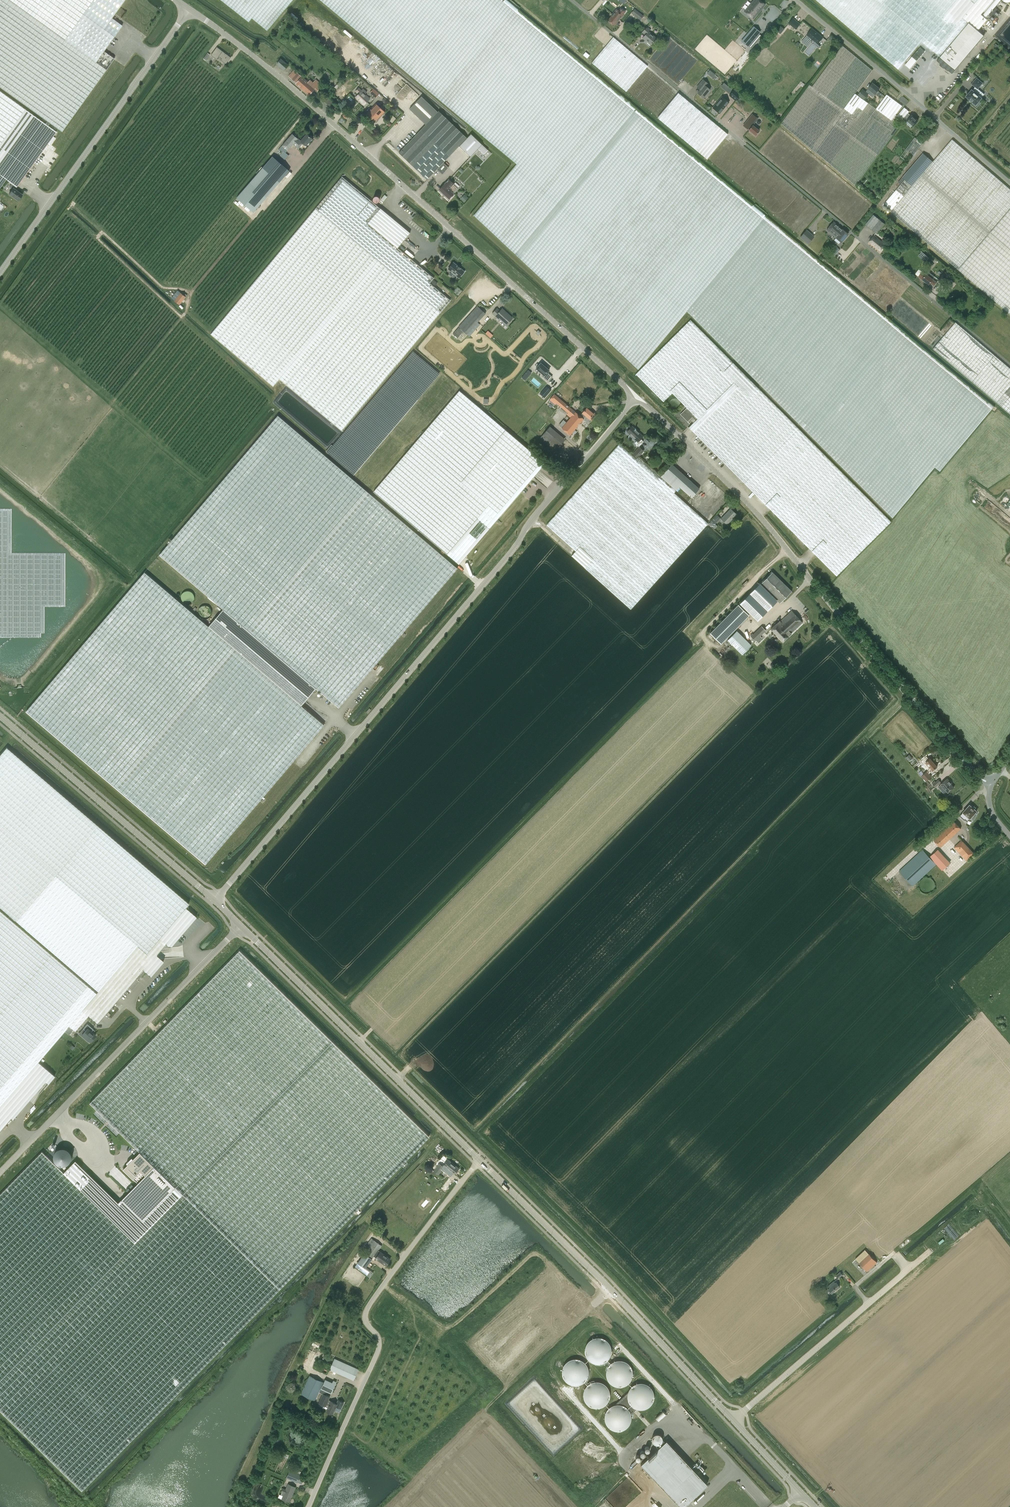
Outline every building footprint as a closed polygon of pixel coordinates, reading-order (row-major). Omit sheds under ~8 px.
[(120,7),(121,6),(125,0),(0,0),(0,87),(62,132),(114,58),(104,51),(122,26),(112,18),(120,7)] [(249,22),(252,18),(267,31),(293,0),(221,0),(249,22)] [(764,219),(767,216),(508,0),(320,0),(516,164),(473,215),(638,370),(685,313),(764,219)] [(763,8),(765,5),(760,0),(754,0),(744,11),(753,19),(757,14),(758,14),(761,11),(761,10),(763,8)] [(993,0),(817,0),(910,79),(934,52),(955,70),(984,35),(978,30),(987,19),(981,14),(993,0)] [(617,9),(612,14),(620,19),(624,15),(623,14),(626,12),(621,8),(619,10),(617,9)] [(1000,12),(995,8),(988,17),(992,21),(1000,12)] [(640,20),(643,16),(635,9),(632,13),(640,20)] [(620,19),(612,14),(613,14),(608,20),(614,25),(617,22),(620,19)] [(789,23),(796,29),(800,24),(793,18),(789,23)] [(647,27),(642,32),(645,35),(643,37),(646,40),(646,41),(651,45),(656,38),(648,31),(650,29),(647,27)] [(749,45),(759,33),(760,32),(754,27),(741,41),(748,46),(749,45)] [(818,44),(823,37),(812,28),(807,35),(806,37),(811,42),(813,40),(818,44)] [(647,66),(613,37),(592,63),(626,92),(647,66)] [(664,72),(679,83),(691,68),(691,67),(698,59),(674,40),(667,47),(662,43),(650,59),(664,71),(664,72)] [(872,70),(843,46),(812,87),(810,85),(796,103),(781,124),(796,136),(815,153),(816,152),(840,172),(856,186),(900,126),(894,122),(891,120),(896,114),(902,105),(887,94),(876,109),(864,100),(855,93),(872,70)] [(217,59),(219,56),(222,58),(221,60),(226,64),(231,57),(217,47),(211,55),(217,59)] [(369,61),(372,64),(379,56),(376,54),(369,61)] [(280,58),(276,64),(284,71),(289,65),(280,58)] [(318,91),(319,88),(320,89),(324,86),(316,79),(313,83),(310,80),(308,78),(306,81),(296,72),(292,78),(297,82),(296,83),(309,95),(315,88),(318,91)] [(972,103),(977,107),(981,103),(979,101),(982,98),(974,92),(977,88),(978,89),(982,83),(977,78),(972,84),(975,87),(973,90),(972,90),(966,96),(973,102),(972,103)] [(708,84),(703,80),(697,87),(700,90),(697,93),(703,98),(710,89),(706,86),(708,84)] [(858,95),(864,100),(871,91),(875,94),(880,89),(873,83),(866,92),(862,89),(858,95)] [(370,92),(376,97),(380,94),(374,88),(370,92)] [(356,98),(364,106),(370,99),(365,95),(367,93),(363,89),(362,91),(359,89),(356,92),(359,95),(356,98)] [(729,95),(736,100),(740,95),(734,90),(729,95)] [(0,91),(0,188),(6,179),(17,187),(56,132),(0,91)] [(707,159),(728,134),(678,93),(657,118),(707,159)] [(443,162),(467,138),(439,111),(438,112),(421,96),(409,109),(426,124),(399,153),(427,179),(437,169),(442,174),(449,167),(443,162)] [(729,102),(722,96),(713,108),(719,113),(729,102)] [(371,119),(381,108),(377,104),(367,115),(371,119)] [(907,120),(908,121),(906,123),(911,127),(913,125),(918,120),(911,115),(911,116),(908,113),(909,112),(904,107),(897,115),(902,120),(904,117),(907,120)] [(381,108),(371,119),(375,123),(386,112),(381,108)] [(759,131),(753,126),(758,119),(752,114),(743,125),(747,129),(749,130),(756,135),(759,131)] [(306,146),(312,139),(306,134),(300,141),(292,134),(282,146),(278,150),(282,153),(280,156),(284,159),(288,155),(285,153),(287,150),(288,150),(293,145),(298,149),(303,143),(306,146)] [(466,142),(472,146),(476,141),(471,136),(466,142)] [(914,137),(902,156),(907,160),(911,153),(915,155),(923,142),(914,137)] [(923,153),(902,178),(905,180),(897,190),(885,203),(892,210),(891,211),(1009,315),(1009,190),(952,140),(933,162),(923,153)] [(483,144),(480,147),(488,154),(491,151),(483,144)] [(289,171),(273,156),(237,197),(254,212),(289,171)] [(342,177),(210,334),(273,386),(279,379),(286,385),(341,431),(450,300),(429,283),(433,278),(397,248),(410,233),(380,208),(380,209),(370,200),(342,177)] [(445,184),(439,190),(442,192),(442,194),(444,196),(446,196),(449,199),(454,194),(453,193),(457,188),(453,184),(454,183),(449,179),(445,184)] [(18,200),(22,195),(15,189),(16,188),(11,184),(9,187),(12,189),(9,194),(18,200)] [(465,194),(461,199),(465,202),(469,197),(465,194)] [(865,224),(867,226),(877,234),(883,226),(885,224),(874,215),(865,224)] [(827,230),(834,236),(840,228),(833,222),(827,230)] [(800,237),(810,245),(817,236),(808,228),(800,237)] [(843,230),(840,228),(834,236),(836,237),(836,238),(841,242),(848,234),(843,229),(843,230)] [(875,236),(869,243),(879,250),(884,243),(875,236)] [(922,251),(918,256),(926,262),(929,258),(922,251)] [(448,269),(459,278),(464,272),(460,268),(457,266),(453,263),(448,269)] [(928,271),(926,274),(923,272),(919,276),(929,284),(930,283),(934,286),(937,282),(933,279),(934,277),(928,271)] [(947,276),(943,273),(938,279),(942,282),(947,276)] [(175,301),(179,305),(186,297),(181,293),(175,301)] [(486,313),(477,306),(458,327),(467,334),(486,313)] [(501,320),(506,325),(512,318),(502,308),(500,311),(497,308),(492,313),(500,320),(501,320)] [(690,320),(654,356),(635,375),(663,402),(672,393),(687,408),(680,414),(690,424),(694,419),(695,420),(689,427),(715,454),(744,483),(771,510),(836,576),(891,522),(851,482),(812,442),(772,401),(733,362),(732,363),(690,320)] [(993,353),(956,322),(933,349),(969,379),(1009,414),(1009,368),(993,353)] [(444,361),(440,366),(447,371),(451,366),(444,361)] [(549,370),(541,363),(536,368),(544,375),(543,377),(548,381),(552,376),(547,372),(549,370)] [(561,383),(573,370),(569,365),(556,378),(561,383)] [(551,390),(546,386),(540,394),(544,398),(551,390)] [(524,445),(459,390),(373,491),(447,554),(477,518),(489,528),(545,463),(524,445)] [(583,419),(583,418),(585,415),(592,420),(597,415),(591,409),(590,410),(586,408),(582,412),(583,413),(580,416),(576,412),(575,412),(554,394),(549,399),(555,404),(557,403),(568,413),(567,413),(571,417),(562,428),(570,435),(583,419)] [(680,406),(680,405),(679,404),(679,403),(679,402),(678,401),(677,400),(676,400),(675,399),(674,399),(672,399),(671,400),(670,400),(669,401),(668,403),(667,404),(667,405),(667,406),(668,408),(668,409),(669,410),(671,411),(673,411),(674,411),(676,411),(677,410),(678,409),(679,408),(680,406)] [(205,864),(322,727),(324,724),(301,705),(316,688),(339,707),(377,662),(457,568),(278,415),(159,555),(223,609),(209,626),(145,572),(138,579),(26,711),(205,864)] [(565,439),(551,426),(541,437),(555,449),(565,439)] [(633,427),(628,432),(637,441),(640,438),(641,436),(642,436),(639,433),(638,434),(634,430),(635,429),(636,429),(636,428),(634,428),(633,427)] [(699,488),(672,464),(660,476),(639,457),(644,451),(639,446),(632,454),(633,455),(620,444),(591,475),(546,525),(575,551),(571,556),(594,576),(630,608),(665,571),(690,542),(708,523),(690,506),(674,493),(676,490),(679,487),(691,497),(699,488)] [(721,519),(727,524),(736,514),(731,509),(721,519)] [(708,523),(712,527),(720,518),(717,515),(708,523)] [(760,583),(762,584),(780,603),(792,592),(772,572),(760,583)] [(194,598),(194,597),(194,596),(193,594),(192,594),(191,593),(190,592),(189,592),(187,592),(185,592),(184,593),(183,594),(182,595),(182,596),(181,597),(181,598),(181,599),(182,601),(182,602),(183,603),(184,604),(185,604),(186,605),(188,605),(189,605),(190,604),(191,604),(192,603),(193,602),(194,601),(194,600),(194,598)] [(740,603),(752,615),(761,606),(749,594),(740,603)] [(749,615),(738,604),(710,633),(721,644),(749,615)] [(212,613),(211,611),(211,609),(210,608),(209,607),(208,607),(206,606),(205,606),(203,607),(202,607),(201,608),(200,608),(199,610),(199,611),(198,612),(198,613),(198,615),(199,615),(199,616),(200,618),(201,618),(202,619),(204,620),(206,620),(207,619),(209,619),(210,618),(211,617),(211,616),(212,615),(212,613)] [(777,624),(771,629),(783,642),(789,637),(788,636),(791,634),(791,633),(802,623),(792,611),(781,621),(780,621),(777,624)] [(762,626),(751,636),(755,640),(766,630),(762,626)] [(742,654),(751,645),(737,630),(727,640),(742,654)] [(68,1025),(75,1030),(88,1015),(97,1023),(136,977),(138,979),(144,971),(143,969),(166,943),(160,938),(189,903),(6,747),(0,754),(0,907),(98,991),(68,1025)] [(926,762),(933,770),(937,767),(930,758),(929,759),(927,757),(924,760),(926,762)] [(932,776),(927,771),(922,776),(926,781),(932,776)] [(949,782),(950,781),(948,778),(941,784),(948,793),(954,787),(949,782)] [(977,811),(970,805),(960,816),(964,820),(965,819),(967,821),(970,818),(971,818),(974,819),(976,814),(977,814),(976,812),(977,811)] [(954,820),(934,839),(940,847),(961,828),(954,820)] [(966,861),(974,852),(962,840),(954,847),(966,861)] [(923,849),(899,871),(913,886),(936,864),(942,870),(950,863),(938,849),(929,857),(923,849)] [(935,884),(934,882),(934,881),(933,879),(932,878),(931,877),(930,876),(928,876),(926,876),(925,876),(924,877),(922,877),(921,878),(920,880),(920,881),(919,882),(919,884),(919,885),(920,887),(921,889),(922,890),(924,891),(925,891),(927,891),(928,891),(929,891),(931,890),(932,889),(933,888),(934,887),(934,885),(935,884)] [(0,1195),(0,1409),(83,1489),(429,1136),(239,950),(90,1103),(155,1165),(119,1202),(87,1171),(75,1183),(42,1152),(0,1195)] [(1005,1024),(998,1017),(994,1021),(1001,1028),(1005,1024)] [(93,1029),(87,1024),(83,1028),(85,1030),(82,1034),(86,1038),(85,1039),(88,1042),(89,1040),(90,1041),(96,1035),(91,1031),(93,1029)] [(154,1166),(140,1152),(123,1168),(138,1182),(154,1166)] [(444,1165),(454,1174),(459,1168),(444,1155),(440,1160),(445,1164),(444,1165)] [(444,1167),(440,1163),(434,1171),(438,1174),(444,1167)] [(371,1270),(366,1267),(372,1258),(382,1245),(372,1238),(362,1251),(364,1253),(355,1267),(367,1275),(371,1270)] [(376,1257),(386,1265),(390,1259),(380,1252),(376,1257)] [(877,1262),(876,1260),(869,1254),(859,1263),(867,1271),(877,1262)] [(834,1281),(828,1286),(830,1288),(828,1289),(831,1293),(839,1286),(836,1282),(835,1283),(834,1281)] [(605,1362),(610,1362),(612,1347),(607,1338),(596,1337),(588,1341),(586,1352),(592,1362),(602,1363),(605,1362)] [(316,1352),(321,1343),(314,1340),(310,1349),(316,1352)] [(354,1380),(359,1369),(335,1358),(329,1369),(354,1380)] [(588,1383),(587,1358),(564,1359),(565,1384),(588,1383)] [(630,1386),(633,1362),(611,1359),(608,1383),(630,1386)] [(319,1392),(324,1382),(310,1375),(301,1394),(315,1401),(319,1392)] [(323,1394),(326,1395),(327,1391),(331,1393),(336,1382),(333,1380),(332,1382),(325,1379),(324,1382),(319,1392),(323,1394)] [(586,1406),(607,1406),(608,1382),(586,1381),(586,1406)] [(631,1414),(637,1409),(636,1409),(635,1408),(634,1408),(634,1407),(633,1407),(632,1406),(631,1406),(631,1405),(630,1404),(630,1403),(629,1403),(629,1402),(629,1401),(628,1401),(628,1400),(628,1399),(628,1398),(628,1397),(628,1396),(628,1395),(628,1394),(628,1393),(628,1392),(614,1405),(615,1405),(616,1404),(617,1404),(618,1404),(619,1404),(620,1404),(621,1404),(621,1405),(622,1405),(623,1405),(624,1405),(624,1406),(625,1406),(626,1407),(627,1407),(627,1408),(628,1408),(628,1409),(629,1409),(629,1410),(630,1411),(630,1412),(631,1413),(631,1414)] [(330,1397),(323,1394),(319,1403),(328,1407),(326,1411),(333,1414),(336,1406),(341,1408),(344,1402),(338,1400),(336,1403),(328,1400),(330,1397)] [(661,1445),(666,1437),(658,1432),(653,1440),(661,1445)] [(667,1441),(641,1465),(681,1506),(685,1506),(708,1485),(667,1441)] [(286,1478),(298,1482),(301,1475),(290,1470),(286,1478)] [(282,1499),(289,1502),(295,1487),(288,1483),(286,1490),(283,1488),(281,1492),(282,1492),(281,1495),(283,1496),(282,1499)]
